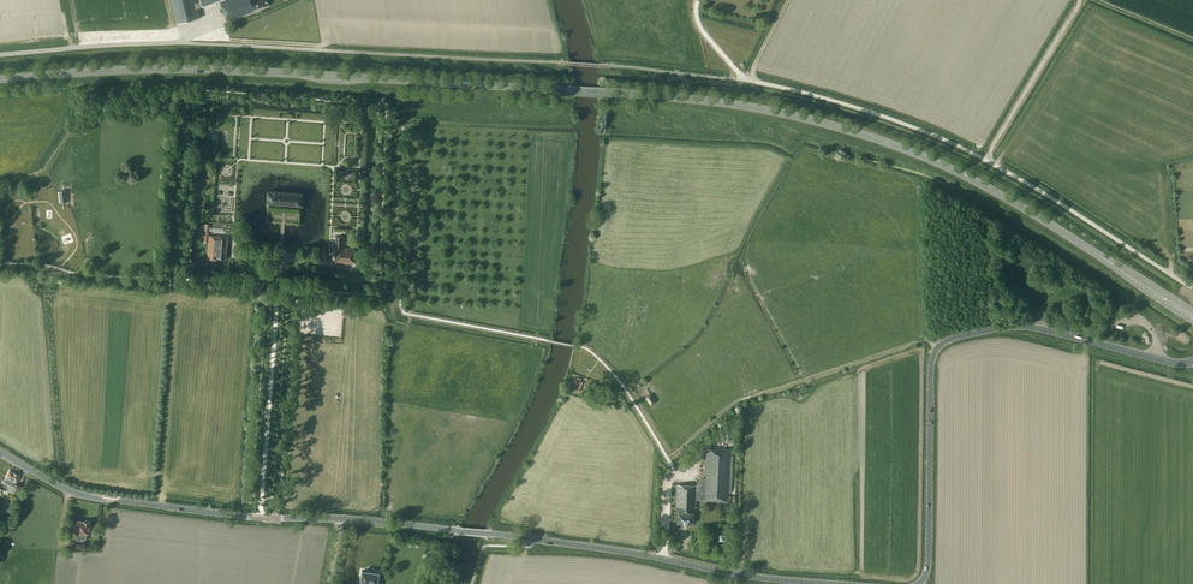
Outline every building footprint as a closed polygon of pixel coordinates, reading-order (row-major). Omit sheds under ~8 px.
[(201,17),(198,7),(202,6),(202,7),(222,0),(200,0),(200,1),(197,2),(196,0),(171,0),(176,23),(201,17)] [(220,2),(227,21),(253,11),(252,10),(258,8),(259,8),(263,6),(264,7),(268,5),(268,4),(267,0),(256,0),(226,0),(220,2)] [(67,191),(60,191),(60,199),(68,198),(67,191)] [(302,205),(303,194),(267,191),(267,202),(302,205)] [(226,258),(227,237),(219,236),(209,235),(209,231),(223,232),(223,228),(209,227),(210,224),(204,224),(203,242),(204,242),(208,242),(207,259),(217,260),(217,258),(226,258)] [(354,264),(354,248),(344,248),(344,236),(336,236),(335,263),(354,264)] [(580,391),(583,382),(580,381),(581,378),(577,377),(577,380),(574,379),(571,388),(580,391)] [(655,401),(650,394),(646,397),(650,404),(655,401)] [(734,425),(726,424),(726,439),(734,439),(734,425)] [(679,506),(678,511),(693,512),(693,507),(696,507),(696,499),(703,500),(704,501),(728,502),(728,492),(731,492),(733,456),(730,456),(731,448),(728,448),(725,448),(725,447),(707,446),(707,449),(708,449),(708,452),(706,452),(705,479),(703,478),(698,483),(698,485),(677,484),(676,506),(679,506)] [(16,495),(20,486),(15,484),(19,475),(9,470),(4,481),(9,484),(13,486),(10,492),(16,495)] [(693,512),(678,511),(677,523),(693,523),(693,512)] [(76,538),(77,538),(76,540),(77,540),(76,545),(76,548),(83,549),(83,546),(84,546),(85,541),(85,539),(86,539),(86,533),(89,533),(89,530),(93,531),(93,526),(90,525),(90,521),(84,520),(84,521),(78,520),(77,524),(75,524),(75,528),(76,528),(75,533),(77,533),(76,538)] [(377,582),(379,572),(362,570),(361,582),(367,583),(376,583),(377,583),(377,582)]
